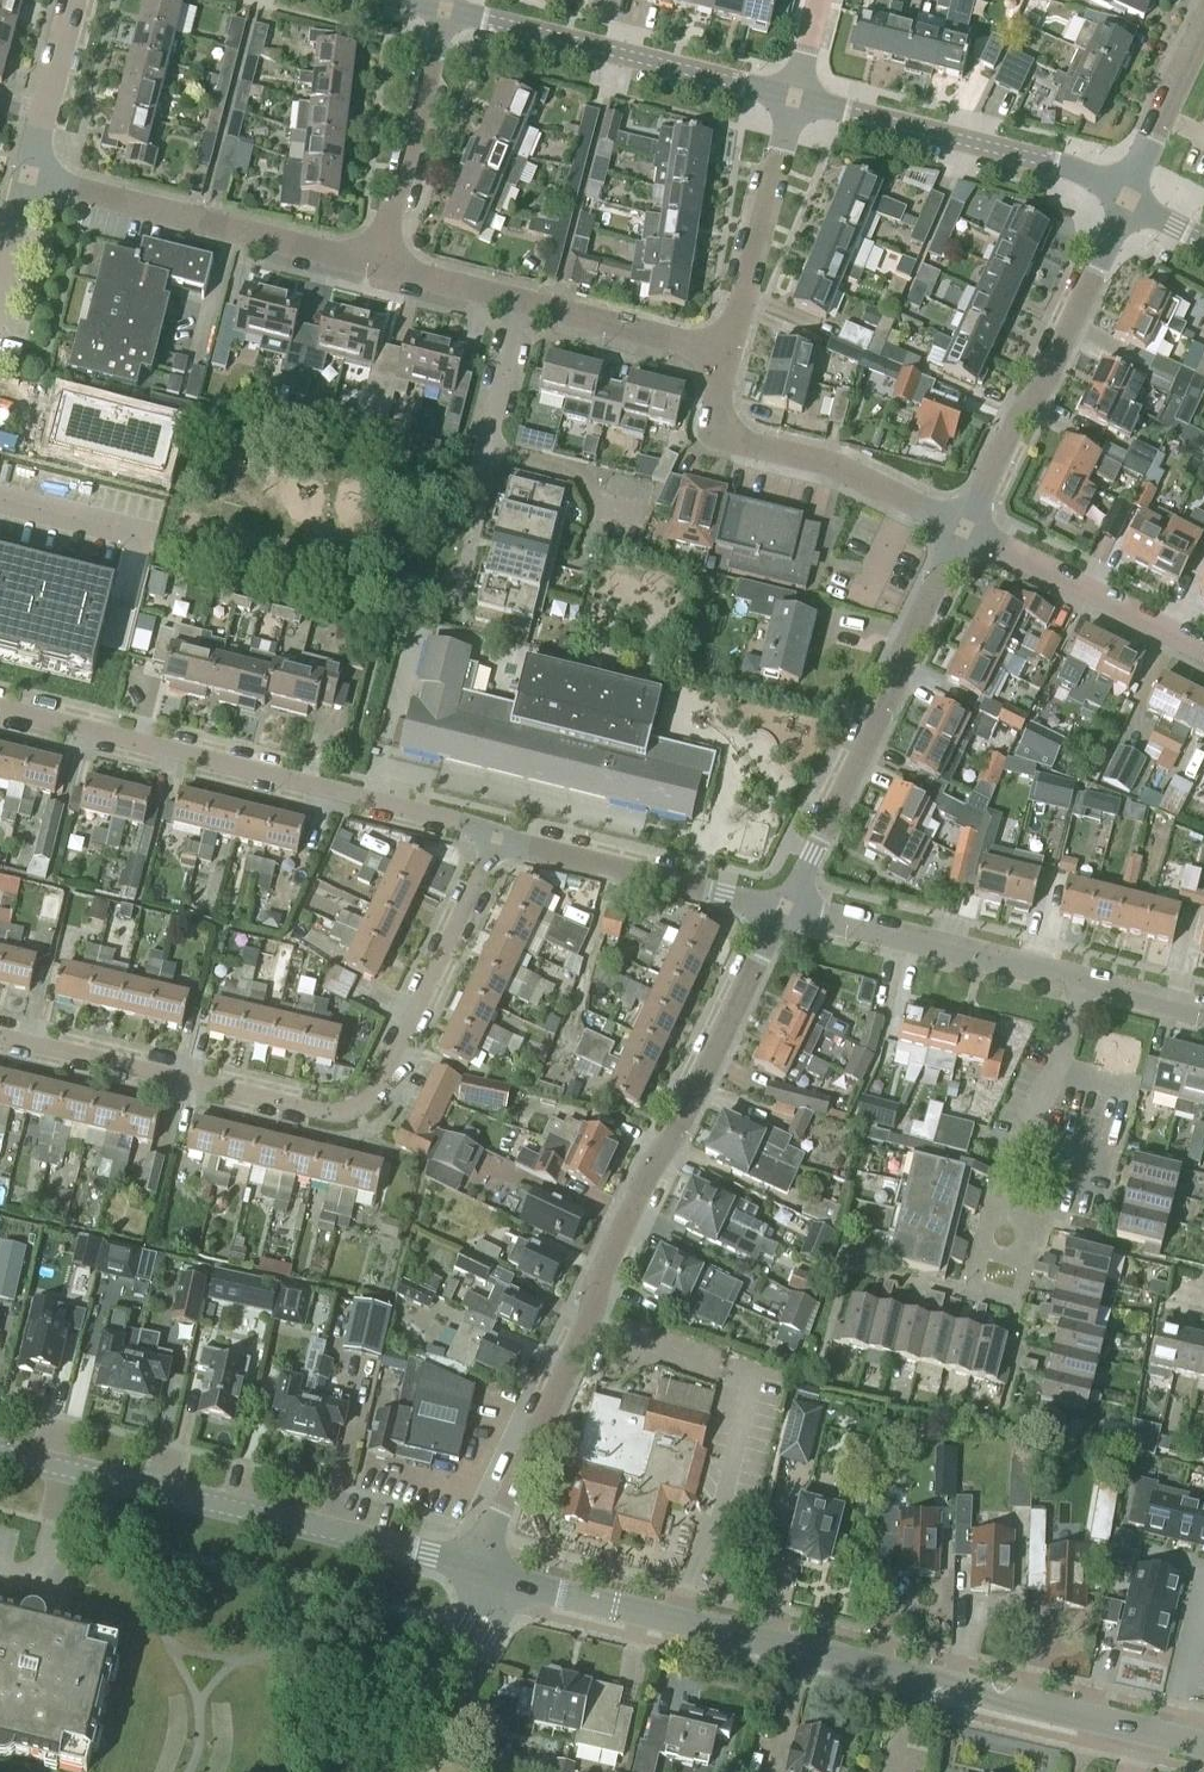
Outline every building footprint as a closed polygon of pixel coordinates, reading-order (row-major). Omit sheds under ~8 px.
[(16,28),(23,0),(0,0),(0,24),(16,28)] [(149,0),(142,30),(178,39),(179,37),(188,39),(195,11),(185,9),(149,0)] [(685,9),(688,0),(653,0),(657,1),(657,2),(685,9)] [(713,16),(717,0),(688,0),(685,9),(713,16)] [(713,16),(740,23),(746,0),(717,0),(713,16)] [(777,0),(746,0),(740,23),(752,26),(751,31),(766,35),(767,30),(769,30),(777,0)] [(891,5),(877,58),(906,66),(915,31),(914,31),(917,22),(901,18),(903,8),(897,7),(899,0),(892,0),(891,5)] [(934,72),(961,79),(970,45),(965,44),(976,0),(952,0),(950,7),(949,13),(942,38),(934,72)] [(1027,17),(1023,27),(1036,33),(1041,22),(1029,16),(1031,12),(1036,14),(1041,2),(1037,0),(1026,0),(1020,13),(1027,17)] [(1088,1),(1123,18),(1125,13),(1143,21),(1153,0),(1088,0),(1088,1)] [(850,52),(877,58),(891,5),(878,2),(873,21),(858,17),(850,52)] [(1085,25),(1074,50),(1119,72),(1131,46),(1107,35),(1114,21),(1087,14),(1083,24),(1085,25)] [(228,51),(230,52),(241,54),(248,25),(235,22),(228,51)] [(9,57),(16,28),(0,24),(0,55),(9,57)] [(280,54),(263,51),(268,30),(254,27),(247,56),(258,59),(261,60),(279,65),(280,54)] [(1023,27),(1017,37),(1030,43),(1036,33),(1023,27)] [(142,30),(135,58),(171,67),(178,39),(142,30)] [(942,38),(915,31),(906,66),(904,72),(921,76),(922,70),(933,72),(942,38)] [(308,47),(320,49),(316,77),(354,82),(358,53),(336,50),(338,37),(310,34),(308,47)] [(993,72),(1005,45),(992,39),(979,66),(993,72)] [(1078,53),(1066,79),(1107,98),(1119,72),(1074,50),(1073,51),(1078,53)] [(230,52),(223,80),(234,83),(241,54),(230,52)] [(997,78),(993,86),(1017,98),(1034,64),(1023,59),(1010,52),(997,78)] [(1,86),(9,57),(0,55),(0,86),(1,86)] [(247,56),(240,84),(251,87),(258,59),(247,56)] [(135,58),(127,86),(164,96),(171,67),(135,58)] [(315,89),(313,107),(351,111),(354,82),(316,77),(300,75),(299,87),(315,89)] [(1066,79),(1066,80),(1060,92),(1069,96),(1062,110),(1094,125),(1107,98),(1066,79)] [(223,80),(215,109),(227,112),(234,83),(223,80)] [(240,84),(233,113),(244,116),(251,87),(240,84)] [(524,130),(535,104),(544,108),(549,94),(523,84),(517,97),(500,90),(489,117),(523,132),(524,130)] [(127,86),(120,115),(157,124),(164,96),(127,86)] [(348,141),(351,111),(313,107),(299,105),(297,117),(295,134),(348,141)] [(215,109),(208,137),(220,140),(227,112),(215,109)] [(590,143),(597,115),(584,112),(579,131),(566,128),(563,137),(577,139),(579,140),(590,143)] [(233,113),(226,141),(237,144),(239,135),(244,116),(233,113)] [(158,153),(150,151),(157,124),(120,115),(115,134),(108,132),(103,151),(118,155),(120,146),(129,148),(125,164),(153,171),(158,153)] [(607,115),(600,143),(614,147),(625,151),(626,151),(629,138),(617,135),(621,119),(607,115)] [(539,136),(524,130),(523,132),(489,117),(477,145),(512,159),(512,158),(527,164),(539,136)] [(658,148),(657,148),(655,159),(707,167),(711,139),(676,133),(661,131),(658,148)] [(309,148),(307,166),(344,170),(348,141),(295,134),(295,135),(291,134),(289,146),(309,148)] [(199,166),(212,169),(220,140),(208,137),(206,136),(199,166)] [(579,140),(572,169),(583,172),(590,143),(579,140)] [(226,141),(218,171),(232,175),(246,178),(249,165),(253,149),(242,145),(237,144),(226,141)] [(600,143),(593,171),(607,175),(614,147),(600,143)] [(477,145),(466,172),(501,186),(511,190),(516,192),(520,181),(506,174),(512,159),(477,145)] [(654,190),(667,192),(667,190),(702,195),(707,167),(655,159),(653,173),(656,173),(654,190)] [(317,212),(319,197),(341,199),(344,170),(307,166),(286,164),(281,208),(317,212)] [(572,169),(565,197),(576,200),(583,172),(572,169)] [(593,171),(590,183),(585,200),(600,204),(604,187),(607,175),(593,171)] [(466,172),(455,199),(490,214),(490,213),(500,217),(511,190),(501,186),(466,172)] [(928,236),(945,199),(932,193),(919,223),(904,217),(907,211),(885,201),(875,202),(882,187),(848,173),(837,200),(871,214),(870,215),(915,232),(916,230),(928,236)] [(667,190),(667,192),(663,218),(698,224),(702,195),(667,190)] [(565,197),(558,226),(569,229),(576,200),(565,197)] [(494,234),(483,229),(490,214),(455,199),(443,227),(478,242),(479,240),(489,245),(494,234)] [(837,200),(826,227),(859,241),(870,215),(871,214),(837,200)] [(965,208),(951,202),(940,228),(954,234),(965,208)] [(1015,214),(1003,242),(1035,257),(1048,229),(1015,214)] [(582,216),(579,227),(593,231),(596,219),(582,216)] [(663,218),(658,247),(694,252),(698,224),(663,218)] [(520,233),(523,222),(512,219),(509,231),(520,233)] [(558,226),(531,221),(527,234),(552,241),(548,256),(561,259),(569,229),(558,226)] [(576,239),(575,241),(590,244),(590,243),(593,231),(579,227),(576,239)] [(826,227),(815,253),(849,267),(863,273),(874,248),(859,242),(859,241),(826,227)] [(924,247),(928,236),(916,230),(915,232),(911,242),(924,247)] [(938,233),(934,241),(948,247),(952,239),(938,233)] [(934,241),(928,254),(942,260),(948,247),(934,241)] [(1003,242),(991,267),(1023,282),(1035,257),(1003,242)] [(689,281),(694,252),(658,247),(641,245),(641,246),(636,246),(632,270),(654,276),(689,281)] [(158,342),(172,286),(205,294),(213,263),(157,249),(143,246),(139,262),(136,261),(135,264),(108,257),(86,344),(79,343),(78,348),(76,347),(71,366),(74,367),(72,373),(77,374),(76,377),(95,382),(96,379),(136,389),(142,363),(152,365),(158,342)] [(815,253),(805,279),(838,293),(843,280),(858,286),(863,273),(849,267),(815,253)] [(572,255),(565,282),(591,289),(594,274),(596,274),(599,262),(586,258),(572,255)] [(530,274),(537,267),(528,260),(522,268),(530,274)] [(991,267),(979,294),(1011,309),(1023,282),(991,267)] [(632,270),(630,285),(652,288),(648,312),(660,314),(661,306),(685,310),(689,281),(654,276),(632,270)] [(897,275),(892,286),(904,291),(909,280),(897,275)] [(827,320),(838,293),(805,279),(794,306),(827,320)] [(916,282),(911,293),(925,300),(930,288),(916,282)] [(887,296),(900,302),(904,291),(892,286),(887,296)] [(248,335),(262,338),(273,293),(248,287),(234,341),(221,338),(213,368),(226,371),(233,346),(244,349),(248,335)] [(1127,314),(1168,333),(1193,345),(1193,343),(1190,333),(1185,331),(1186,327),(1174,321),(1182,304),(1171,299),(1169,303),(1139,288),(1127,314)] [(302,300),(273,293),(262,338),(291,346),(302,300)] [(911,293),(907,305),(920,311),(925,300),(911,293)] [(979,294),(967,319),(1000,334),(1011,309),(979,294)] [(294,388),(292,398),(306,401),(313,374),(322,376),(327,355),(345,360),(357,314),(328,307),(317,352),(304,349),(294,388)] [(384,321),(357,314),(345,360),(372,366),(384,321)] [(1127,314),(1115,340),(1129,347),(1145,355),(1155,360),(1162,345),(1168,333),(1127,314)] [(853,348),(862,352),(879,359),(885,346),(897,320),(884,315),(872,340),(859,334),(853,348)] [(967,319),(955,345),(988,360),(1000,334),(967,319)] [(885,346),(879,359),(905,371),(915,375),(921,362),(897,351),(908,326),(897,321),(886,346),(885,346)] [(407,384),(425,388),(437,341),(410,334),(398,381),(385,378),(377,410),(374,419),(388,422),(395,395),(403,398),(407,384)] [(955,346),(938,338),(932,350),(949,359),(943,372),(975,387),(976,385),(982,387),(988,374),(982,372),(988,360),(955,345),(955,346)] [(859,365),(862,352),(853,348),(831,339),(827,352),(859,365)] [(456,436),(464,407),(450,403),(465,348),(437,341),(425,388),(440,392),(437,405),(448,408),(442,432),(456,436)] [(780,345),(772,374),(810,384),(818,355),(780,345)] [(183,375),(187,360),(175,357),(171,372),(183,375)] [(538,395),(565,402),(574,364),(547,358),(538,395)] [(1151,372),(1175,384),(1181,370),(1157,359),(1151,372)] [(601,371),(574,364),(565,402),(566,402),(563,418),(589,424),(589,425),(602,428),(612,390),(597,387),(601,371)] [(1103,364),(1090,391),(1125,407),(1130,398),(1125,396),(1133,378),(1103,364)] [(197,401),(204,371),(193,368),(185,398),(197,401)] [(1169,397),(1182,404),(1195,377),(1181,370),(1175,384),(1169,397)] [(905,371),(894,401),(910,407),(911,405),(925,410),(919,428),(924,430),(919,444),(924,446),(925,450),(934,453),(937,451),(942,453),(947,438),(953,440),(954,437),(959,436),(962,427),(959,423),(964,410),(930,398),(935,384),(921,377),(915,375),(905,371)] [(1175,384),(1151,372),(1144,385),(1169,397),(1175,384)] [(362,406),(377,410),(385,378),(371,374),(362,406)] [(802,416),(810,384),(772,374),(763,404),(763,405),(802,416)] [(1187,430),(1188,430),(1197,411),(1195,410),(1203,391),(1203,381),(1195,377),(1182,404),(1173,423),(1167,437),(1180,443),(1187,430)] [(178,396),(182,381),(169,378),(166,393),(178,396)] [(625,394),(612,390),(602,428),(643,438),(656,384),(629,378),(625,394)] [(656,384),(643,438),(644,439),(648,422),(674,429),(683,391),(656,384)] [(851,394),(838,391),(829,425),(842,429),(851,394)] [(1078,416),(1130,440),(1137,426),(1135,425),(1140,415),(1125,407),(1090,391),(1078,416)] [(193,418),(196,407),(151,395),(148,407),(193,418)] [(64,402),(51,452),(94,464),(97,455),(122,462),(120,470),(164,481),(176,431),(143,422),(139,434),(95,423),(98,411),(64,402)] [(164,416),(123,405),(120,416),(120,417),(142,422),(161,427),(164,416)] [(408,455),(412,440),(400,437),(396,452),(408,455)] [(408,455),(449,466),(452,456),(438,453),(440,446),(412,439),(412,440),(408,455)] [(545,439),(540,456),(551,459),(555,442),(545,439)] [(1145,482),(1149,474),(1151,470),(1126,457),(1120,469),(1066,443),(1052,471),(1086,489),(1092,477),(1112,486),(1120,470),(1145,482)] [(1133,443),(1126,457),(1151,470),(1159,455),(1133,443)] [(660,462),(652,479),(665,482),(668,476),(678,457),(665,451),(660,462)] [(1048,509),(1051,507),(1070,517),(1070,518),(1083,525),(1098,494),(1086,489),(1052,471),(1051,472),(1048,471),(1041,486),(1044,487),(1038,500),(1042,502),(1040,505),(1048,509)] [(566,486),(513,472),(510,484),(509,484),(493,548),(493,550),(478,609),(476,620),(529,634),(532,622),(547,563),(564,497),(563,497),(566,486)] [(671,512),(680,480),(671,478),(667,486),(666,485),(655,508),(671,512)] [(670,540),(710,550),(724,490),(685,480),(670,540)] [(1155,493),(1143,487),(1133,508),(1145,514),(1155,493)] [(715,549),(733,554),(728,573),(805,592),(821,529),(799,524),(800,519),(727,501),(715,549)] [(1131,510),(1115,503),(1100,535),(1115,543),(1131,510)] [(1121,557),(1150,572),(1175,521),(1159,512),(1153,524),(1143,519),(1139,526),(1137,525),(1121,557)] [(1174,525),(1176,521),(1175,521),(1150,572),(1177,586),(1193,553),(1191,552),(1197,540),(1203,544),(1203,527),(1199,538),(1174,525)] [(91,685),(92,680),(95,668),(99,653),(100,646),(125,652),(135,613),(110,607),(113,592),(115,586),(116,581),(118,575),(117,575),(0,546),(0,663),(91,685)] [(797,685),(813,622),(813,621),(763,608),(768,589),(740,582),(735,602),(751,606),(749,617),(775,623),(761,676),(797,685)] [(218,607),(233,611),(236,600),(221,596),(218,607)] [(990,598),(976,628),(1008,644),(1015,632),(1023,636),(1024,635),(1031,620),(1047,628),(1054,614),(1017,596),(1011,609),(990,598)] [(248,615),(251,604),(236,600),(233,611),(248,615)] [(269,620),(278,622),(283,624),(286,613),(271,609),(269,620)] [(297,627),(300,616),(286,613),(283,624),(297,627)] [(167,692),(185,697),(200,634),(174,627),(172,635),(158,632),(150,666),(164,669),(161,682),(169,684),(167,692)] [(1037,667),(1041,660),(1034,657),(1016,648),(1008,644),(976,628),(970,638),(967,637),(960,650),(963,652),(962,655),(1003,675),(1003,674),(1005,675),(1014,658),(1030,666),(1031,664),(1037,667)] [(152,635),(136,631),(131,650),(147,654),(152,635)] [(1069,665),(1057,686),(1071,693),(1067,702),(1083,710),(1086,704),(1114,647),(1085,633),(1069,665)] [(212,637),(200,634),(185,697),(203,701),(205,693),(212,694),(220,661),(222,661),(226,645),(211,641),(212,637)] [(1041,643),(1034,657),(1041,660),(1049,665),(1060,643),(1059,642),(1045,635),(1041,643)] [(471,696),(479,667),(466,664),(469,652),(430,643),(420,684),(424,685),(419,702),(417,701),(413,700),(411,709),(401,750),(690,822),(691,823),(692,821),(690,821),(700,780),(710,780),(716,757),(650,741),(661,697),(526,663),(515,707),(471,696)] [(356,647),(351,669),(363,672),(369,650),(356,647)] [(1114,647),(1086,704),(1099,711),(1101,712),(1113,687),(1127,694),(1143,662),(1114,647)] [(256,705),(263,707),(264,708),(266,699),(265,698),(273,665),(274,665),(276,660),(251,653),(248,668),(244,667),(234,708),(254,713),(256,705)] [(997,687),(1003,675),(962,655),(962,656),(959,654),(952,668),(955,669),(948,682),(981,699),(989,703),(997,687)] [(301,657),(297,671),(299,672),(289,712),(307,717),(309,709),(316,711),(320,696),(333,700),(342,668),(301,657)] [(216,703),(234,708),(244,667),(222,661),(220,661),(212,694),(218,696),(216,703)] [(299,672),(297,671),(274,665),(273,665),(265,698),(266,699),(273,700),(272,708),(289,712),(299,672)] [(1030,688),(1041,693),(1045,683),(1035,678),(1030,688)] [(1145,711),(1161,719),(1148,744),(1149,745),(1162,751),(1190,694),(1161,679),(1145,711)] [(1190,694),(1162,751),(1177,759),(1189,734),(1203,741),(1203,701),(1190,694)] [(1099,711),(1086,704),(1083,710),(1079,718),(1092,724),(1099,711)] [(926,719),(919,733),(922,734),(921,737),(954,753),(962,758),(972,738),(977,728),(965,722),(936,707),(929,721),(926,719)] [(999,721),(1021,732),(1021,731),(1028,718),(1007,707),(999,721)] [(1015,759),(1031,764),(1047,733),(1031,725),(1015,759)] [(962,758),(954,753),(921,737),(920,738),(917,736),(911,750),(914,751),(906,765),(948,786),(957,768),(962,758)] [(1149,745),(1144,755),(1150,759),(1157,762),(1162,751),(1149,745)] [(1130,796),(1147,762),(1119,748),(1102,782),(1130,796)] [(24,789),(32,758),(1,751),(0,756),(0,783),(24,789)] [(989,756),(984,769),(1000,776),(1002,773),(1002,772),(1004,763),(989,756)] [(24,789),(21,803),(18,817),(30,821),(38,792),(56,797),(63,766),(32,758),(24,789)] [(1002,772),(1002,773),(1018,777),(1022,764),(1005,760),(1004,763),(1002,772)] [(984,769),(978,782),(995,789),(1000,776),(984,769)] [(1144,791),(1137,805),(1157,815),(1159,810),(1177,819),(1193,788),(1174,778),(1163,800),(1144,791)] [(91,845),(106,849),(121,790),(90,782),(82,813),(111,820),(108,834),(95,831),(91,845)] [(1057,783),(1051,807),(1067,812),(1073,786),(1059,783),(1057,783)] [(884,802),(877,816),(880,818),(880,819),(913,835),(912,836),(921,840),(927,828),(936,810),(894,789),(887,804),(884,802)] [(119,852),(126,824),(145,828),(152,797),(121,790),(106,849),(119,852)] [(206,834),(214,803),(182,795),(175,826),(206,834)] [(971,795),(964,810),(983,820),(986,813),(989,804),(971,795)] [(15,826),(17,817),(18,817),(21,803),(7,799),(3,814),(1,822),(15,826)] [(1115,819),(1119,803),(1102,799),(1100,809),(1103,816),(1115,819)] [(954,828),(963,833),(959,849),(974,853),(979,835),(982,825),(983,820),(964,810),(944,800),(937,815),(956,824),(954,828)] [(219,837),(237,841),(244,811),(214,803),(203,848),(199,862),(211,866),(214,852),(215,852),(219,837)] [(47,804),(33,860),(34,860),(49,864),(51,865),(64,809),(47,804)] [(237,841),(268,849),(275,818),(244,811),(237,841)] [(987,899),(986,904),(1000,907),(1001,903),(1003,903),(1011,871),(1014,858),(990,852),(1002,819),(986,813),(983,820),(982,825),(979,835),(974,853),(974,854),(967,881),(978,884),(975,896),(987,899)] [(307,826),(275,818),(268,849),(299,857),(307,826)] [(929,844),(912,836),(913,835),(880,819),(879,821),(875,819),(868,834),(871,835),(864,849),(868,851),(866,854),(876,859),(878,856),(913,874),(929,844)] [(337,842),(331,854),(362,868),(417,894),(431,864),(403,851),(395,868),(368,855),(367,857),(337,842)] [(183,858),(181,867),(194,871),(196,862),(199,862),(203,848),(199,847),(187,844),(183,858)] [(967,881),(974,854),(974,853),(959,849),(949,883),(965,887),(967,881)] [(1125,872),(1138,876),(1142,861),(1128,857),(1125,872)] [(1011,871),(1003,903),(1014,906),(1013,911),(1027,915),(1029,910),(1031,910),(1039,878),(1042,865),(1014,858),(1011,871)] [(245,874),(260,877),(261,877),(264,863),(248,859),(245,874)] [(120,900),(135,904),(138,893),(145,863),(129,860),(122,889),(120,900)] [(1062,860),(1058,873),(1074,877),(1077,864),(1072,863),(1064,861),(1062,860)] [(276,866),(264,863),(261,877),(260,877),(257,890),(270,893),(273,880),(276,866)] [(362,868),(356,881),(369,887),(382,894),(375,910),(403,923),(417,894),(362,868)] [(563,891),(566,878),(538,871),(535,884),(563,891)] [(1138,876),(1125,872),(1121,888),(1134,891),(1138,876)] [(0,878),(0,895),(17,899),(20,883),(0,878)] [(508,910),(537,924),(551,894),(523,881),(508,910)] [(1060,918),(1088,925),(1096,892),(1068,885),(1060,918)] [(1177,902),(1194,907),(1198,894),(1180,889),(1177,902)] [(1200,908),(1203,909),(1203,890),(1203,895),(1198,894),(1194,907),(1200,908)] [(1088,925),(1116,932),(1124,899),(1096,892),(1088,925)] [(1116,932),(1144,939),(1152,906),(1124,899),(1116,932)] [(89,916),(88,921),(105,925),(110,906),(92,902),(89,916)] [(1180,913),(1152,906),(1144,939),(1172,946),(1180,913)] [(134,910),(122,907),(119,919),(132,922),(134,910)] [(389,952),(403,923),(375,910),(361,938),(389,952)] [(523,953),(537,924),(508,910),(495,939),(523,953)] [(342,913),(336,926),(348,932),(354,919),(342,913)] [(625,918),(623,918),(607,914),(602,935),(621,939),(625,918)] [(6,954),(13,928),(10,928),(12,919),(1,917),(0,921),(0,952),(6,954)] [(554,918),(549,930),(583,946),(589,934),(554,918)] [(690,921),(676,951),(704,963),(717,934),(690,921)] [(336,926),(330,939),(341,944),(340,949),(353,955),(347,968),(375,982),(389,952),(361,938),(348,932),(336,926)] [(651,939),(662,944),(668,931),(656,926),(651,939)] [(24,931),(13,928),(6,954),(18,956),(24,931)] [(548,931),(543,943),(577,959),(583,946),(549,930),(548,931)] [(495,939),(481,968),(510,982),(521,987),(535,994),(541,981),(516,969),(523,953),(495,939)] [(645,952),(656,957),(662,944),(651,939),(645,952)] [(56,1000),(89,1007),(102,950),(88,947),(81,973),(64,969),(56,1000)] [(89,1007),(120,1014),(131,970),(113,966),(115,953),(102,950),(89,1007)] [(676,951),(663,979),(690,992),(704,963),(676,951)] [(6,955),(0,981),(0,986),(31,993),(38,963),(6,955)] [(128,982),(120,1014),(151,1022),(165,965),(149,961),(146,973),(143,986),(128,982)] [(190,999),(170,994),(176,967),(165,965),(151,1022),(183,1029),(190,999)] [(233,983),(239,985),(237,994),(220,990),(216,1005),(209,1035),(240,1042),(256,972),(255,972),(256,971),(236,966),(233,983)] [(327,979),(351,991),(357,979),(333,967),(327,979)] [(481,968),(467,997),(496,1011),(510,982),(481,968)] [(663,979),(655,996),(642,989),(597,968),(593,983),(623,996),(636,1003),(649,1009),(649,1008),(677,1021),(690,992),(663,979)] [(351,991),(327,979),(321,991),(345,1004),(351,991)] [(302,984),(299,997),(301,998),(312,1000),(315,987),(314,987),(302,984)] [(253,985),(240,1042),(273,1050),(280,1020),(261,1016),(267,988),(266,988),(253,985)] [(794,985),(781,1012),(812,1027),(823,1033),(825,1034),(825,1035),(841,1043),(847,1030),(831,1022),(832,1020),(818,1014),(825,999),(794,985)] [(517,996),(515,1000),(529,1006),(535,994),(521,987),(517,996)] [(636,1003),(623,996),(617,1009),(630,1015),(636,1003)] [(453,1027),(482,1040),(496,1011),(467,997),(453,1027)] [(280,1020),(273,1050),(302,1057),(315,1001),(312,1000),(301,998),(298,1010),(283,1006),(280,1020)] [(342,1035),(328,1031),(331,1017),(326,1016),(329,1004),(315,1001),(302,1057),(335,1065),(342,1035)] [(649,1009),(636,1036),(663,1049),(677,1021),(649,1008),(649,1009)] [(770,1025),(774,1027),(768,1038),(799,1054),(799,1055),(810,1060),(823,1033),(812,1027),(781,1012),(780,1015),(776,1013),(770,1025)] [(927,1053),(929,1054),(937,1020),(908,1013),(899,1047),(912,1050),(908,1066),(923,1069),(927,1053)] [(927,1053),(923,1069),(924,1070),(952,1077),(956,1061),(958,1061),(966,1028),(953,1024),(954,1020),(941,1016),(940,1021),(937,1020),(929,1054),(927,1053)] [(482,1040),(453,1027),(440,1056),(468,1069),(482,1040)] [(860,1051),(874,1055),(880,1031),(866,1028),(860,1051)] [(983,1067),(980,1080),(995,1084),(1003,1055),(992,1053),(997,1035),(966,1028),(958,1061),(983,1067)] [(500,1032),(494,1045),(506,1051),(507,1050),(512,1037),(500,1032)] [(615,1046),(586,1033),(580,1045),(609,1059),(615,1046)] [(636,1036),(623,1065),(650,1078),(663,1049),(636,1036)] [(786,1082),(799,1055),(799,1054),(768,1038),(755,1067),(786,1082)] [(488,1057),(488,1058),(501,1064),(507,1052),(506,1051),(494,1045),(488,1057)] [(592,1066),(617,1078),(609,1095),(636,1107),(650,1078),(623,1065),(609,1059),(580,1045),(574,1058),(581,1061),(592,1066)] [(1139,1093),(1177,1103),(1178,1103),(1191,1050),(1176,1047),(1175,1051),(1164,1048),(1159,1069),(1146,1066),(1139,1093)] [(842,1077),(861,1086),(872,1064),(875,1059),(856,1050),(842,1077)] [(1191,1050),(1178,1103),(1177,1103),(1174,1115),(1195,1121),(1203,1116),(1203,1112),(1203,1054),(1191,1050)] [(823,1083),(830,1070),(830,1069),(812,1059),(805,1074),(823,1083)] [(581,1061),(575,1073),(586,1078),(592,1066),(581,1061)] [(428,1084),(452,1095),(458,1080),(435,1070),(428,1084)] [(4,1139),(10,1112),(29,1116),(36,1086),(5,1078),(0,1100),(0,1138),(4,1139)] [(464,1080),(459,1103),(505,1113),(510,1089),(464,1080)] [(565,1098),(575,1101),(581,1086),(570,1082),(565,1098)] [(564,1091),(539,1083),(535,1093),(562,1100),(564,1091)] [(452,1095),(428,1084),(422,1098),(448,1109),(450,1106),(447,1105),(452,1095)] [(959,1087),(951,1084),(947,1099),(955,1101),(959,1087)] [(29,1116),(44,1120),(38,1147),(39,1147),(35,1163),(49,1167),(67,1093),(36,1086),(29,1116)] [(764,1102),(826,1118),(826,1119),(845,1124),(846,1116),(828,1111),(830,1102),(769,1086),(764,1102)] [(72,1126),(91,1131),(98,1100),(67,1093),(49,1167),(62,1170),(66,1154),(72,1126)] [(448,1109),(422,1098),(416,1112),(441,1123),(443,1119),(448,1109)] [(91,1131),(106,1134),(100,1161),(97,1177),(111,1181),(129,1108),(98,1100),(91,1131)] [(893,1131),(899,1110),(861,1100),(856,1121),(893,1131)] [(161,1115),(129,1108),(111,1181),(124,1184),(127,1168),(134,1141),(153,1146),(161,1115)] [(441,1123),(416,1112),(409,1126),(435,1138),(437,1132),(437,1131),(441,1123)] [(800,1143),(813,1116),(800,1113),(789,1137),(800,1143)] [(769,1130),(767,1134),(739,1121),(737,1123),(724,1117),(715,1136),(798,1175),(806,1157),(788,1149),(792,1141),(769,1130)] [(966,1155),(970,1138),(973,1127),(940,1119),(937,1131),(933,1147),(966,1155)] [(545,1136),(609,1167),(615,1153),(612,1151),(616,1142),(583,1127),(582,1129),(567,1122),(564,1128),(552,1122),(545,1136)] [(200,1185),(214,1189),(228,1132),(196,1124),(189,1154),(206,1158),(200,1185)] [(912,1124),(907,1142),(933,1148),(933,1147),(937,1131),(912,1124)] [(397,1147),(426,1160),(425,1161),(429,1163),(430,1164),(435,1138),(409,1126),(406,1125),(397,1147)] [(1203,1147),(1203,1146),(1203,1128),(1203,1127),(1196,1125),(1191,1144),(1203,1147)] [(887,1146),(889,1135),(871,1130),(868,1142),(887,1146)] [(228,1132),(214,1189),(227,1192),(234,1165),(252,1169),(259,1139),(228,1132)] [(435,1138),(430,1164),(471,1183),(484,1153),(453,1139),(452,1139),(437,1132),(435,1138)] [(603,1181),(609,1167),(545,1136),(543,1141),(547,1143),(539,1160),(523,1152),(516,1168),(557,1187),(558,1185),(557,1184),(561,1174),(595,1189),(599,1179),(603,1181)] [(798,1175),(715,1136),(706,1155),(720,1161),(718,1164),(747,1178),(746,1179),(787,1198),(798,1175)] [(907,1142),(891,1138),(888,1147),(944,1161),(946,1152),(933,1148),(907,1142)] [(259,1139),(252,1169),(283,1176),(290,1146),(259,1139)] [(1191,1144),(1187,1162),(1193,1163),(1193,1164),(1200,1165),(1203,1149),(1203,1147),(1191,1144)] [(290,1146),(283,1176),(314,1184),(321,1154),(290,1146)] [(314,1184),(329,1187),(323,1215),(338,1218),(352,1161),(321,1154),(314,1184)] [(164,1162),(149,1158),(141,1193),(156,1196),(164,1162)] [(882,1263),(920,1272),(940,1277),(965,1175),(989,1181),(991,1173),(967,1167),(965,1173),(909,1159),(882,1263)] [(1136,1160),(1130,1187),(1175,1198),(1181,1171),(1136,1160)] [(384,1169),(352,1161),(338,1218),(336,1228),(348,1231),(351,1221),(357,1194),(376,1198),(384,1169)] [(767,1231),(752,1223),(757,1212),(736,1202),(736,1201),(707,1188),(706,1191),(693,1184),(684,1203),(763,1240),(767,1231)] [(1130,1187),(1124,1213),(1169,1224),(1175,1198),(1130,1187)] [(264,1188),(261,1200),(276,1204),(279,1191),(264,1188)] [(279,1191),(276,1204),(289,1207),(292,1194),(279,1191)] [(962,1210),(975,1213),(980,1194),(967,1191),(962,1210)] [(586,1217),(535,1194),(522,1223),(555,1238),(557,1235),(574,1243),(586,1217)] [(808,1197),(801,1217),(834,1230),(841,1211),(808,1197)] [(762,1241),(763,1241),(763,1240),(684,1203),(675,1223),(688,1229),(687,1232),(716,1245),(735,1253),(739,1243),(753,1249),(758,1239),(762,1241)] [(1143,1256),(1161,1260),(1169,1224),(1124,1213),(1117,1239),(1145,1246),(1143,1256)] [(333,1236),(335,1229),(337,1220),(321,1216),(317,1232),(333,1236)] [(402,1224),(384,1219),(379,1236),(397,1241),(402,1224)] [(813,1225),(800,1257),(821,1267),(835,1235),(813,1225)] [(1086,1240),(1070,1236),(1062,1271),(1106,1282),(1112,1256),(1084,1250),(1086,1240)] [(82,1238),(82,1239),(75,1265),(94,1270),(101,1243),(82,1238)] [(553,1288),(565,1261),(520,1240),(509,1263),(521,1269),(519,1272),(553,1288)] [(473,1255),(495,1266),(501,1253),(479,1242),(473,1255)] [(961,1265),(966,1246),(954,1243),(949,1262),(961,1265)] [(104,1245),(97,1274),(134,1282),(135,1278),(141,1253),(104,1245)] [(0,1259),(0,1300),(12,1302),(24,1251),(3,1246),(0,1259)] [(231,1263),(243,1265),(247,1252),(234,1249),(231,1263)] [(734,1290),(736,1285),(704,1270),(705,1269),(676,1256),(675,1259),(661,1253),(653,1270),(727,1305),(734,1290)] [(462,1254),(454,1271),(485,1286),(485,1285),(497,1291),(489,1306),(482,1302),(468,1296),(462,1309),(474,1315),(475,1315),(495,1325),(495,1324),(498,1317),(499,1318),(531,1333),(543,1308),(487,1281),(494,1269),(462,1254)] [(1042,1267),(1049,1269),(1053,1270),(1055,1262),(1053,1260),(1044,1257),(1042,1267)] [(1042,1267),(1033,1265),(1031,1274),(1047,1278),(1049,1269),(1042,1267)] [(182,1276),(184,1276),(174,1323),(196,1328),(206,1281),(208,1272),(184,1267),(182,1276)] [(1053,1270),(1049,1269),(1047,1278),(1051,1281),(1059,1283),(1056,1297),(1100,1308),(1106,1282),(1062,1271),(1062,1272),(1053,1270)] [(727,1305),(653,1270),(644,1290),(658,1296),(656,1299),(685,1312),(684,1314),(723,1332),(733,1309),(727,1306),(727,1305)] [(282,1287),(218,1272),(215,1271),(209,1302),(272,1316),(275,1317),(282,1287)] [(794,1272),(787,1289),(815,1300),(821,1284),(794,1272)] [(442,1282),(424,1274),(419,1286),(436,1294),(442,1282)] [(459,1286),(449,1281),(441,1300),(450,1304),(459,1286)] [(396,1297),(429,1312),(436,1297),(403,1282),(396,1297)] [(890,1301),(894,1285),(884,1283),(880,1299),(890,1301)] [(272,1316),(271,1322),(295,1328),(304,1291),(282,1287),(275,1317),(272,1316)] [(922,1309),(931,1312),(935,1296),(926,1293),(922,1309)] [(814,1305),(791,1295),(778,1326),(782,1328),(802,1336),(814,1305)] [(935,1296),(931,1312),(941,1314),(945,1298),(935,1296)] [(1043,1310),(1039,1311),(1023,1307),(1021,1316),(1050,1323),(1049,1324),(1060,1326),(1093,1333),(1094,1333),(1100,1308),(1056,1297),(1052,1313),(1043,1310)] [(59,1373),(68,1331),(53,1327),(58,1307),(37,1302),(21,1370),(35,1374),(37,1367),(59,1373)] [(835,1329),(832,1342),(831,1344),(867,1353),(878,1309),(852,1302),(844,1331),(835,1329)] [(353,1306),(343,1352),(382,1361),(392,1314),(355,1305),(353,1305),(353,1306)] [(983,1325),(987,1309),(977,1307),(974,1322),(983,1325)] [(867,1353),(893,1359),(904,1316),(878,1309),(867,1353)] [(111,1313),(98,1369),(104,1371),(100,1389),(129,1395),(137,1359),(136,1358),(139,1343),(141,1334),(140,1333),(140,1334),(126,1331),(129,1317),(111,1313)] [(893,1359),(918,1366),(929,1322),(904,1316),(893,1359)] [(1036,1321),(1049,1324),(1050,1323),(1021,1316),(1018,1325),(1034,1329),(1036,1321)] [(918,1366),(944,1372),(955,1329),(929,1322),(918,1366)] [(477,1363),(510,1378),(522,1353),(462,1325),(449,1353),(427,1348),(425,1358),(458,1365),(471,1371),(472,1372),(477,1363)] [(1060,1326),(1054,1352),(1098,1363),(1105,1335),(1094,1333),(1093,1333),(1060,1326)] [(802,1336),(782,1328),(776,1343),(781,1346),(794,1355),(802,1336)] [(944,1372),(970,1379),(981,1335),(955,1329),(944,1372)] [(1169,1383),(1171,1375),(1176,1376),(1185,1336),(1161,1330),(1151,1370),(1149,1370),(1148,1378),(1169,1383)] [(1194,1338),(1185,1336),(1176,1376),(1199,1381),(1203,1362),(1203,1333),(1196,1332),(1194,1338)] [(137,1359),(129,1395),(155,1401),(160,1383),(165,1384),(171,1356),(157,1353),(160,1338),(141,1334),(139,1343),(136,1358),(137,1359)] [(1000,1370),(1007,1342),(981,1335),(970,1379),(1005,1388),(1009,1372),(1000,1370)] [(282,1417),(278,1432),(307,1438),(315,1403),(314,1403),(319,1380),(320,1380),(325,1361),(323,1361),(327,1344),(317,1342),(310,1374),(303,1372),(300,1382),(284,1378),(276,1412),(281,1413),(280,1417),(282,1417)] [(204,1348),(199,1368),(210,1371),(205,1394),(207,1395),(203,1413),(233,1420),(237,1401),(240,1401),(244,1384),(241,1383),(242,1378),(248,1379),(252,1359),(204,1348)] [(1054,1352),(1048,1378),(1092,1389),(1098,1363),(1054,1352)] [(383,1363),(401,1367),(403,1357),(385,1353),(383,1363)] [(434,1456),(459,1462),(475,1390),(464,1385),(471,1371),(458,1365),(425,1358),(415,1356),(413,1362),(409,1360),(399,1404),(414,1407),(406,1443),(411,1444),(409,1451),(408,1451),(405,1463),(431,1468),(434,1456)] [(334,1363),(325,1361),(320,1380),(330,1382),(334,1363)] [(1037,1365),(1022,1361),(1019,1371),(1035,1375),(1037,1365)] [(622,1402),(594,1395),(564,1514),(567,1520),(611,1531),(614,1517),(652,1527),(662,1488),(673,1491),(676,1482),(687,1485),(696,1450),(701,1451),(710,1416),(709,1415),(715,1392),(662,1378),(656,1402),(624,1394),(622,1402)] [(1048,1378),(1039,1413),(1054,1417),(1056,1408),(1085,1415),(1092,1389),(1048,1378)] [(315,1403),(307,1438),(334,1445),(338,1428),(344,1429),(350,1400),(333,1396),(316,1392),(314,1403),(315,1403)] [(397,1448),(408,1451),(409,1451),(411,1444),(406,1443),(414,1407),(399,1404),(396,1418),(379,1414),(370,1453),(394,1459),(397,1448)] [(816,1427),(792,1421),(782,1459),(806,1465),(816,1427)] [(1125,1451),(1130,1429),(1112,1425),(1107,1447),(1125,1451)] [(1158,1451),(1169,1454),(1171,1441),(1161,1439),(1158,1451)] [(1203,1462),(1203,1449),(1193,1446),(1190,1459),(1203,1462)] [(1158,1486),(1139,1482),(1128,1526),(1146,1530),(1145,1534),(1172,1541),(1183,1496),(1157,1490),(1158,1486)] [(939,1506),(956,1507),(956,1499),(957,1499),(957,1483),(940,1483),(939,1506)] [(825,1496),(806,1491),(790,1553),(805,1557),(809,1563),(821,1566),(828,1562),(829,1560),(840,1563),(845,1542),(834,1539),(839,1519),(821,1514),(825,1496)] [(1183,1496),(1172,1541),(1192,1546),(1203,1501),(1183,1496)] [(972,1592),(1011,1593),(1012,1533),(970,1533),(972,1500),(957,1499),(956,1499),(955,1559),(973,1559),(972,1592)] [(1192,1546),(1203,1548),(1203,1501),(1192,1546)] [(938,1576),(939,1517),(898,1516),(898,1511),(883,1510),(883,1541),(900,1541),(899,1575),(938,1576)] [(1108,1546),(1113,1519),(1094,1515),(1089,1543),(1108,1546)] [(1029,1526),(1029,1544),(1028,1575),(1047,1575),(1046,1609),(1085,1611),(1087,1552),(1045,1551),(1045,1544),(1044,1544),(1045,1526),(1029,1526)] [(1130,1535),(1116,1532),(1113,1546),(1127,1549),(1130,1535)] [(1113,1546),(1110,1562),(1123,1566),(1127,1549),(1113,1546)] [(1182,1579),(1137,1568),(1128,1607),(1172,1617),(1182,1579)] [(1122,1605),(1102,1601),(1099,1614),(1119,1618),(1122,1605)] [(1128,1607),(1118,1645),(1123,1646),(1122,1652),(1141,1656),(1143,1651),(1163,1656),(1172,1617),(1128,1607)] [(15,1756),(82,1771),(86,1771),(117,1645),(0,1615),(0,1763),(6,1763),(11,1760),(15,1756)] [(532,1721),(578,1732),(579,1733),(590,1684),(543,1673),(532,1721)] [(623,1692),(621,1691),(620,1688),(616,1686),(611,1686),(609,1688),(590,1684),(579,1733),(578,1732),(575,1746),(622,1758),(633,1713),(619,1710),(623,1692)] [(716,1716),(682,1709),(681,1716),(671,1713),(669,1721),(652,1717),(646,1744),(640,1743),(638,1750),(659,1755),(665,1757),(709,1767),(716,1737),(730,1741),(734,1721),(716,1717),(716,1716)] [(842,1762),(836,1760),(840,1744),(828,1741),(827,1738),(826,1737),(822,1735),(819,1734),(816,1733),(815,1734),(813,1734),(813,1735),(810,1736),(808,1736),(803,1752),(794,1750),(789,1768),(790,1769),(789,1771),(839,1771),(842,1762)] [(659,1755),(638,1750),(633,1771),(655,1771),(659,1755)] [(566,1763),(556,1761),(554,1771),(564,1771),(566,1763)] [(576,1766),(566,1763),(564,1771),(574,1771),(576,1766)]
